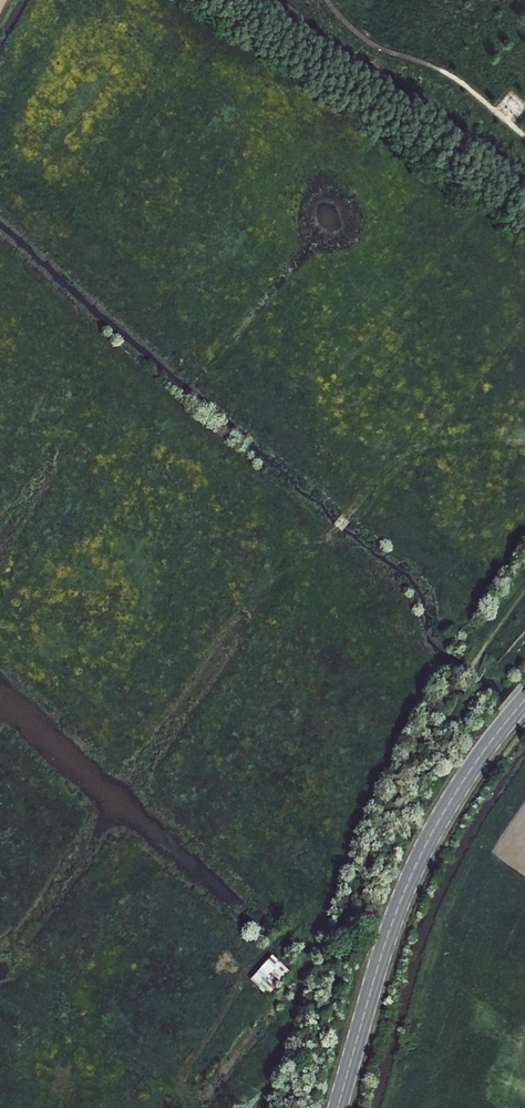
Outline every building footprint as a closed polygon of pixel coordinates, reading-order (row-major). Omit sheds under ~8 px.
[(285,955),(277,963),(293,979),(300,971),(285,955)]
